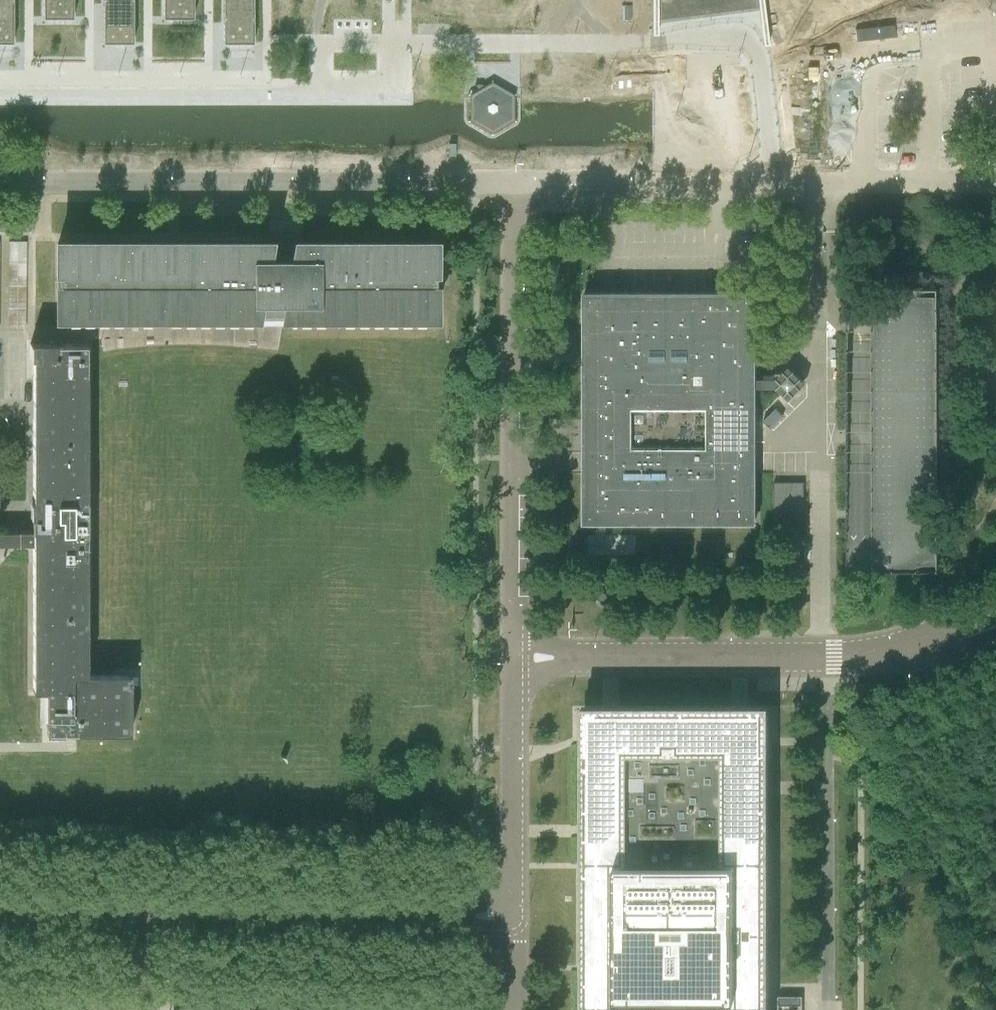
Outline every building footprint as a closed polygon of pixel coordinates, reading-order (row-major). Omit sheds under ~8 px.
[(13,43),(13,0),(0,0),(0,43),(13,43)] [(43,19),(73,19),(73,0),(43,0),(43,19)] [(103,44),(133,44),(133,0),(103,0),(103,44)] [(163,19),(193,19),(192,0),(163,0),(163,19)] [(223,43),(252,43),(253,0),(223,0),(223,43)] [(655,19),(761,5),(761,0),(655,0),(655,19)] [(470,97),(470,119),(471,121),(490,132),(492,132),(512,121),(513,119),(513,97),(512,95),(492,84),(491,84),(470,95),(470,97)] [(287,259),(287,257),(287,256),(286,254),(285,253),(283,252),(282,251),(281,251),(280,251),(278,251),(277,251),(275,251),(274,252),(273,253),(272,254),(271,256),(271,257),(270,259),(266,259),(269,240),(57,240),(57,320),(255,319),(257,314),(283,314),(283,316),(434,316),(433,284),(438,284),(441,283),(444,280),(446,277),(447,273),(446,269),(444,265),(441,263),(437,261),(433,261),(433,241),(295,241),(292,259),(287,259)] [(7,330),(25,330),(26,242),(8,242),(7,330)] [(941,571),(937,290),(845,291),(844,572),(904,572),(941,571)] [(595,443),(595,453),(595,473),(595,482),(585,482),(585,523),(755,523),(755,482),(745,482),(745,473),(745,443),(755,443),(755,424),(755,373),(745,373),(745,364),(745,344),(745,334),(754,334),(755,294),(585,294),(585,334),(595,334),(595,344),(595,364),(595,373),(585,373),(585,424),(585,443),(595,443)] [(33,546),(33,547),(33,555),(33,689),(32,689),(32,691),(45,691),(45,720),(47,720),(47,735),(63,735),(63,734),(128,734),(128,735),(130,735),(130,675),(128,675),(128,676),(86,676),(86,533),(87,533),(87,502),(86,502),(86,346),(87,346),(87,344),(71,344),(62,344),(30,344),(30,345),(30,360),(33,360),(33,395),(33,503),(33,518),(32,518),(32,533),(33,533),(33,546)] [(776,408),(764,421),(767,424),(771,428),(784,415),(779,411),(776,408)] [(774,523),(804,523),(804,482),(774,482),(774,523)] [(33,546),(33,533),(32,533),(0,533),(0,546),(33,546)] [(581,1009),(769,1009),(769,787),(769,741),(769,706),(748,706),(731,706),(619,705),(602,705),(581,705),(581,1009)]
